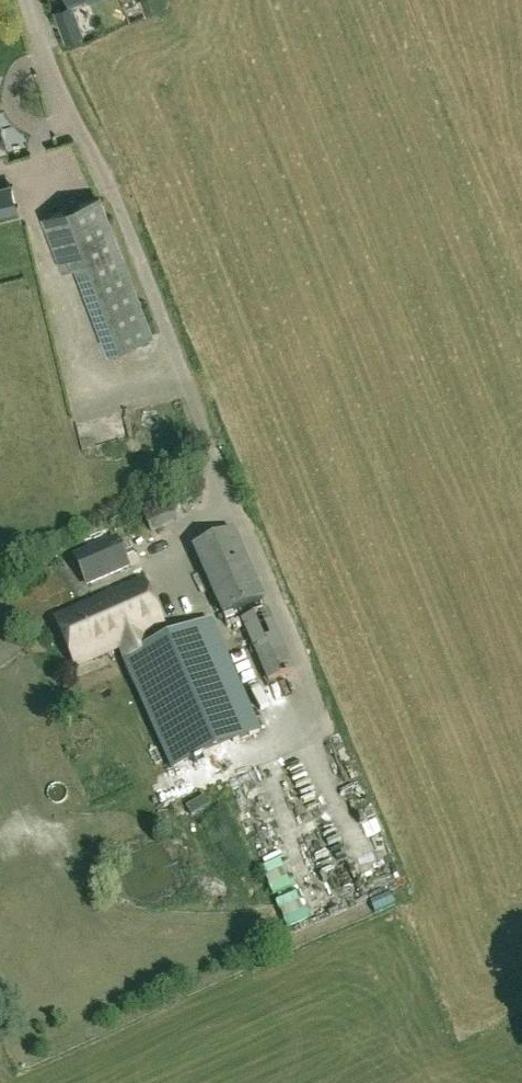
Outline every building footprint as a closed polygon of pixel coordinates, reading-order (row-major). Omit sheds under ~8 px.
[(66,38),(81,32),(71,3),(55,9),(66,38)] [(66,392),(27,225),(19,227),(9,186),(0,188),(0,407),(66,392)] [(153,336),(99,197),(42,219),(63,272),(79,265),(112,352),(153,336)] [(130,420),(91,427),(94,445),(134,438),(130,420)] [(150,535),(177,523),(168,502),(141,513),(150,535)] [(222,617),(262,600),(233,532),(193,549),(222,617)] [(128,567),(116,539),(77,556),(88,583),(128,567)] [(156,647),(150,635),(169,627),(147,578),(56,619),(77,668),(120,648),(174,770),(259,731),(211,622),(156,647)] [(268,683),(295,671),(268,610),(242,622),(268,683)]
